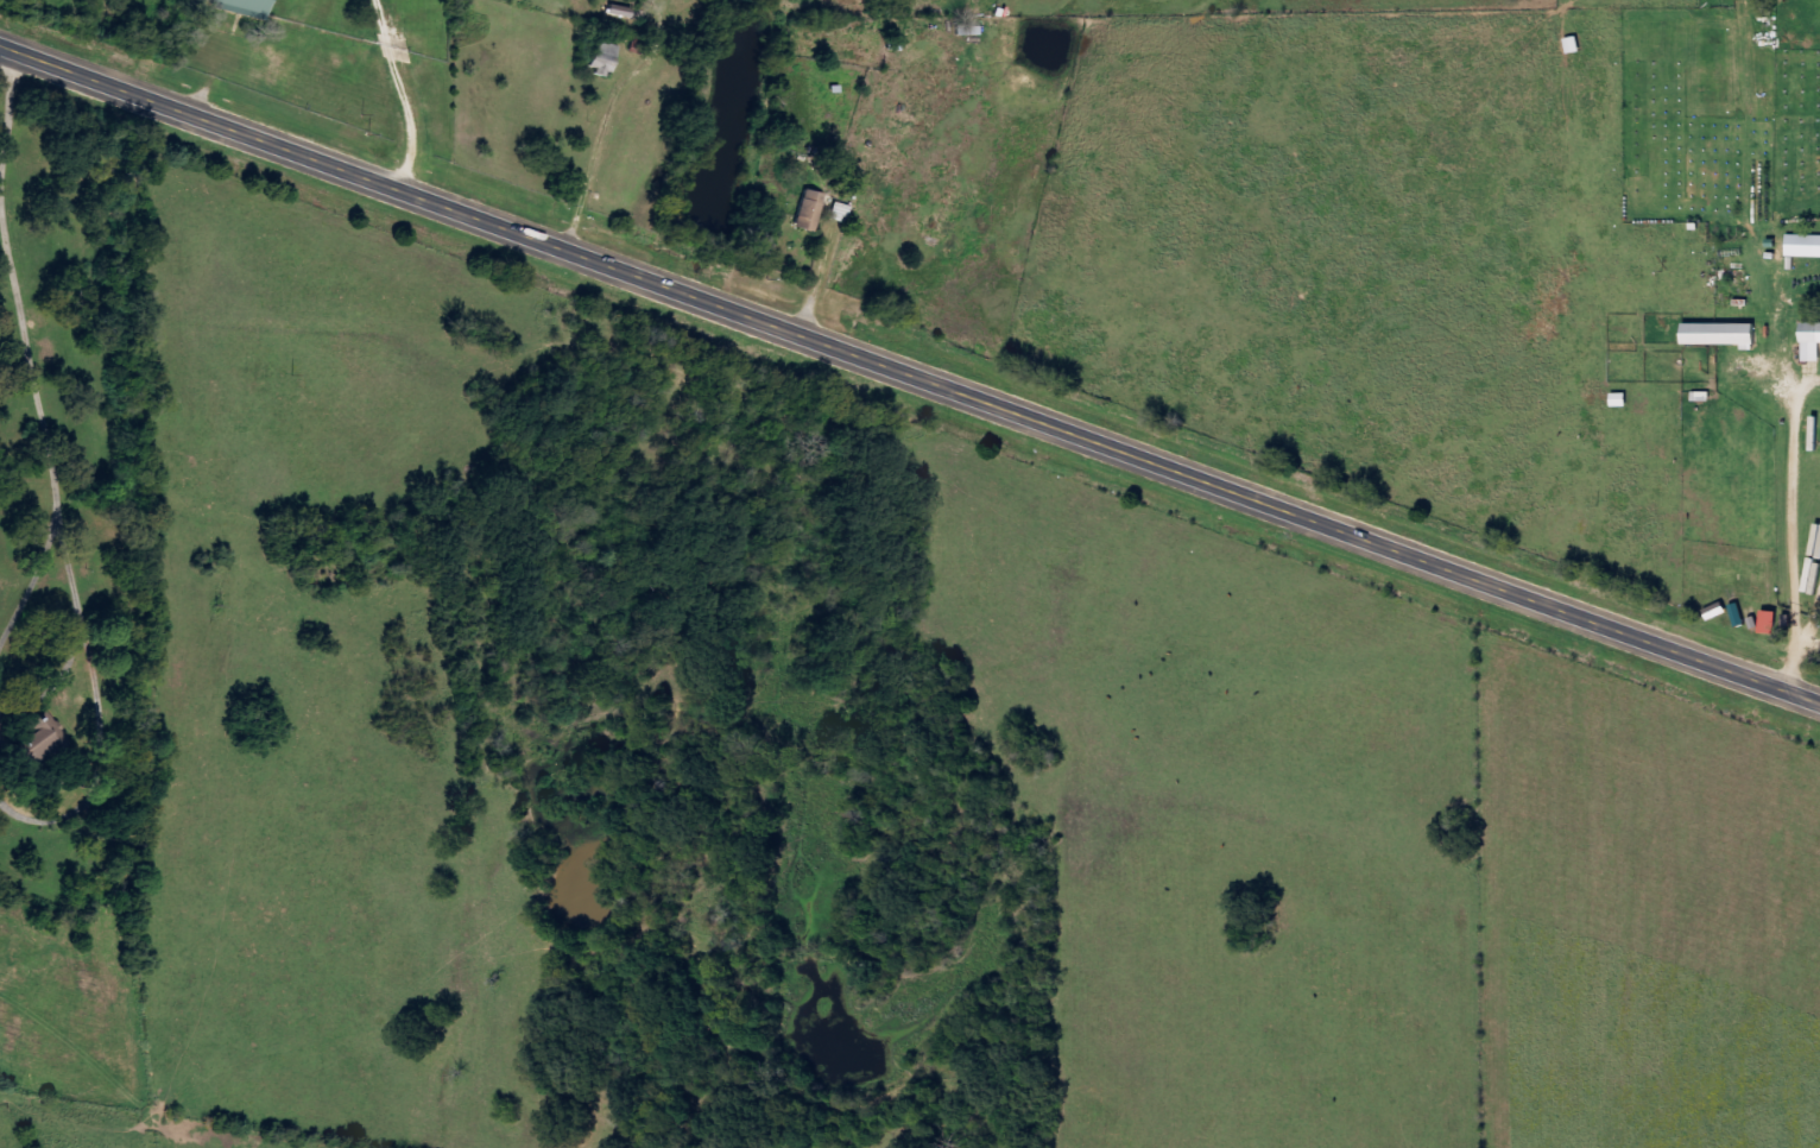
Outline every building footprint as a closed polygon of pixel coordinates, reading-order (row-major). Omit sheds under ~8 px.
[(273,0),(215,0),(214,6),(268,19),(273,0)] [(649,41),(638,36),(632,50),(643,55),(649,41)] [(591,71),(613,77),(621,47),(599,40),(591,71)] [(828,195),(808,189),(797,227),(817,233),(828,195)] [(1819,259),(1819,237),(1791,236),(1791,258),(1819,259)] [(1819,363),(1819,324),(1807,324),(1806,362),(1819,363)] [(1688,346),(1747,346),(1747,351),(1760,351),(1760,325),(1688,325),(1688,346)] [(1781,636),(1782,613),(1766,612),(1765,635),(1781,636)] [(21,739),(28,758),(64,745),(52,713),(24,723),(29,736),(21,739)]
